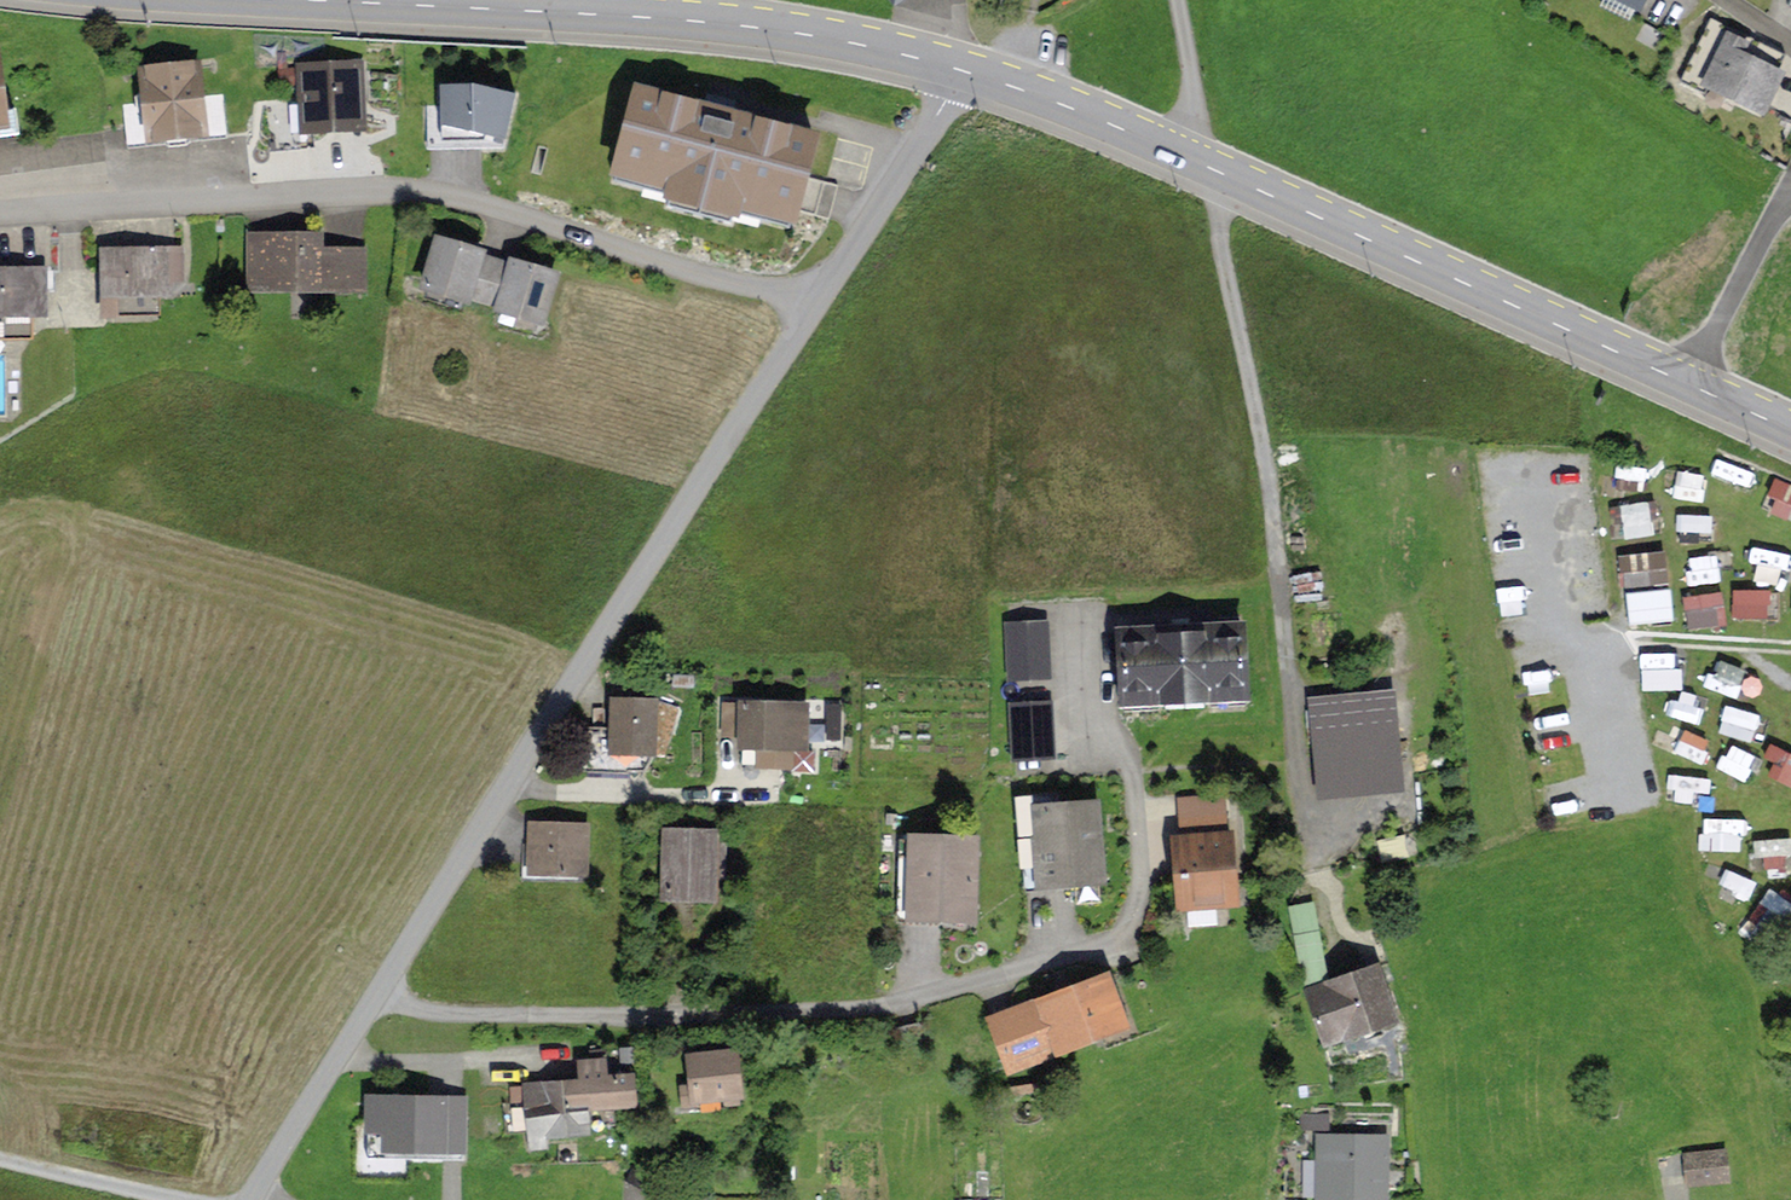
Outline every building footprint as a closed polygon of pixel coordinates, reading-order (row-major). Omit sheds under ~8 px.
[(1641,16),(1649,0),(1609,0),(1641,16)] [(1753,47),(1727,35),(1702,89),(1767,119),(1788,76),(1748,57),(1753,47)] [(12,139),(1,51),(0,51),(0,141),(12,139)] [(202,65),(140,70),(143,102),(146,148),(209,143),(205,96),(202,65)] [(364,67),(299,70),(301,140),(367,138),(364,67)] [(517,101),(441,92),(441,107),(427,107),(428,147),(506,147),(517,101)] [(717,114),(635,93),(611,187),(664,201),(662,209),(739,229),(741,219),(795,233),(818,139),(717,114)] [(225,94),(205,96),(209,143),(230,142),(225,94)] [(146,148),(143,102),(124,104),(127,150),(146,148)] [(319,236),(246,236),(246,297),(320,296),(319,250),(319,236)] [(486,256),(435,241),(419,296),(470,311),(471,305),(486,256)] [(364,249),(319,250),(320,296),(365,295),(364,249)] [(181,250),(99,251),(99,301),(182,300),(181,250)] [(510,263),(486,256),(471,305),(495,312),(510,263)] [(561,278),(510,263),(495,312),(493,320),(544,335),(561,278)] [(0,270),(0,347),(1,347),(1,322),(47,321),(47,269),(0,270)] [(1771,499),(1790,507),(1790,474),(1782,470),(1771,499)] [(1623,497),(1627,531),(1662,526),(1658,492),(1623,497)] [(1757,570),(1790,574),(1790,543),(1761,539),(1757,570)] [(1701,574),(1725,571),(1723,548),(1698,550),(1701,574)] [(1635,613),(1675,611),(1671,552),(1631,555),(1635,613)] [(1740,612),(1774,612),(1774,580),(1740,580),(1740,612)] [(1729,582),(1689,588),(1694,622),(1734,616),(1729,582)] [(1047,625),(1006,626),(1007,686),(1049,684),(1047,625)] [(1116,634),(1120,712),(1249,705),(1245,627),(1116,634)] [(1669,651),(1665,671),(1687,675),(1691,655),(1669,651)] [(1396,693),(1310,701),(1320,804),(1406,796),(1396,693)] [(1732,698),(1726,725),(1760,733),(1766,705),(1732,698)] [(682,710),(659,704),(610,703),(609,761),(658,761),(657,753),(667,755),(682,710)] [(1054,760),(1051,704),(1008,706),(1012,762),(1054,760)] [(737,742),(738,706),(721,705),(720,742),(737,742)] [(808,707),(738,706),(737,742),(737,756),(756,757),(756,773),(792,774),(792,756),(807,756),(808,707)] [(1790,777),(1790,741),(1781,738),(1769,769),(1790,777)] [(1107,889),(1101,805),(1059,807),(1058,795),(1018,798),(1024,894),(1107,889)] [(1177,800),(1180,839),(1228,836),(1226,797),(1177,800)] [(1748,841),(1748,810),(1709,810),(1709,841),(1748,841)] [(591,827),(530,824),(528,880),(589,883),(591,827)] [(718,835),(663,833),(660,900),(717,902),(719,873),(726,874),(727,846),(718,846),(718,835)] [(1180,839),(1171,840),(1176,914),(1239,910),(1234,836),(1228,836),(1180,839)] [(981,842),(909,839),(906,924),(978,927),(981,842)] [(1315,904),(1289,908),(1305,993),(1330,985),(1315,904)] [(1330,985),(1305,993),(1325,1053),(1402,1027),(1381,968),(1330,985)] [(1111,976),(1034,1004),(1056,1064),(1132,1036),(1111,976)] [(1056,1064),(1034,1004),(986,1021),(1007,1081),(1056,1064)] [(637,1049),(620,1050),(620,1068),(637,1067),(637,1049)] [(739,1054),(687,1059),(690,1084),(679,1085),(681,1109),(744,1103),(739,1054)] [(580,1081),(521,1087),(527,1161),(551,1159),(550,1145),(595,1141),(593,1116),(639,1112),(636,1076),(607,1078),(606,1061),(578,1064),(580,1081)] [(468,1101),(363,1100),(363,1140),(382,1140),(382,1161),(467,1162),(468,1101)] [(1330,1114),(1302,1114),(1302,1133),(1329,1133),(1330,1114)] [(1317,1137),(1316,1199),(1390,1199),(1392,1139),(1317,1137)] [(1717,1150),(1679,1155),(1684,1188),(1722,1182),(1717,1150)]
